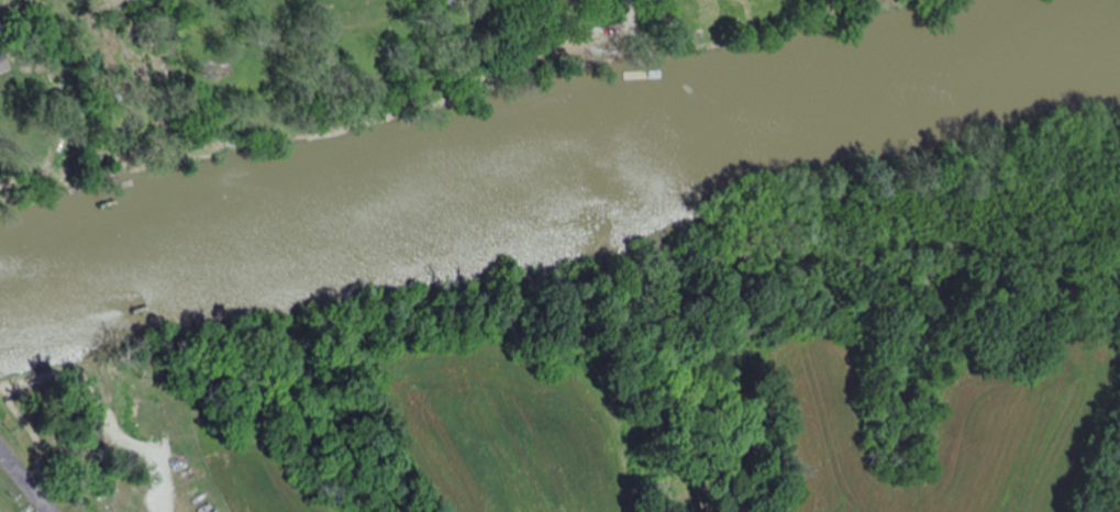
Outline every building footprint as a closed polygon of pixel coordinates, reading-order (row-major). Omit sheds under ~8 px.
[(13,72),(6,48),(0,50),(0,75),(13,72)]
